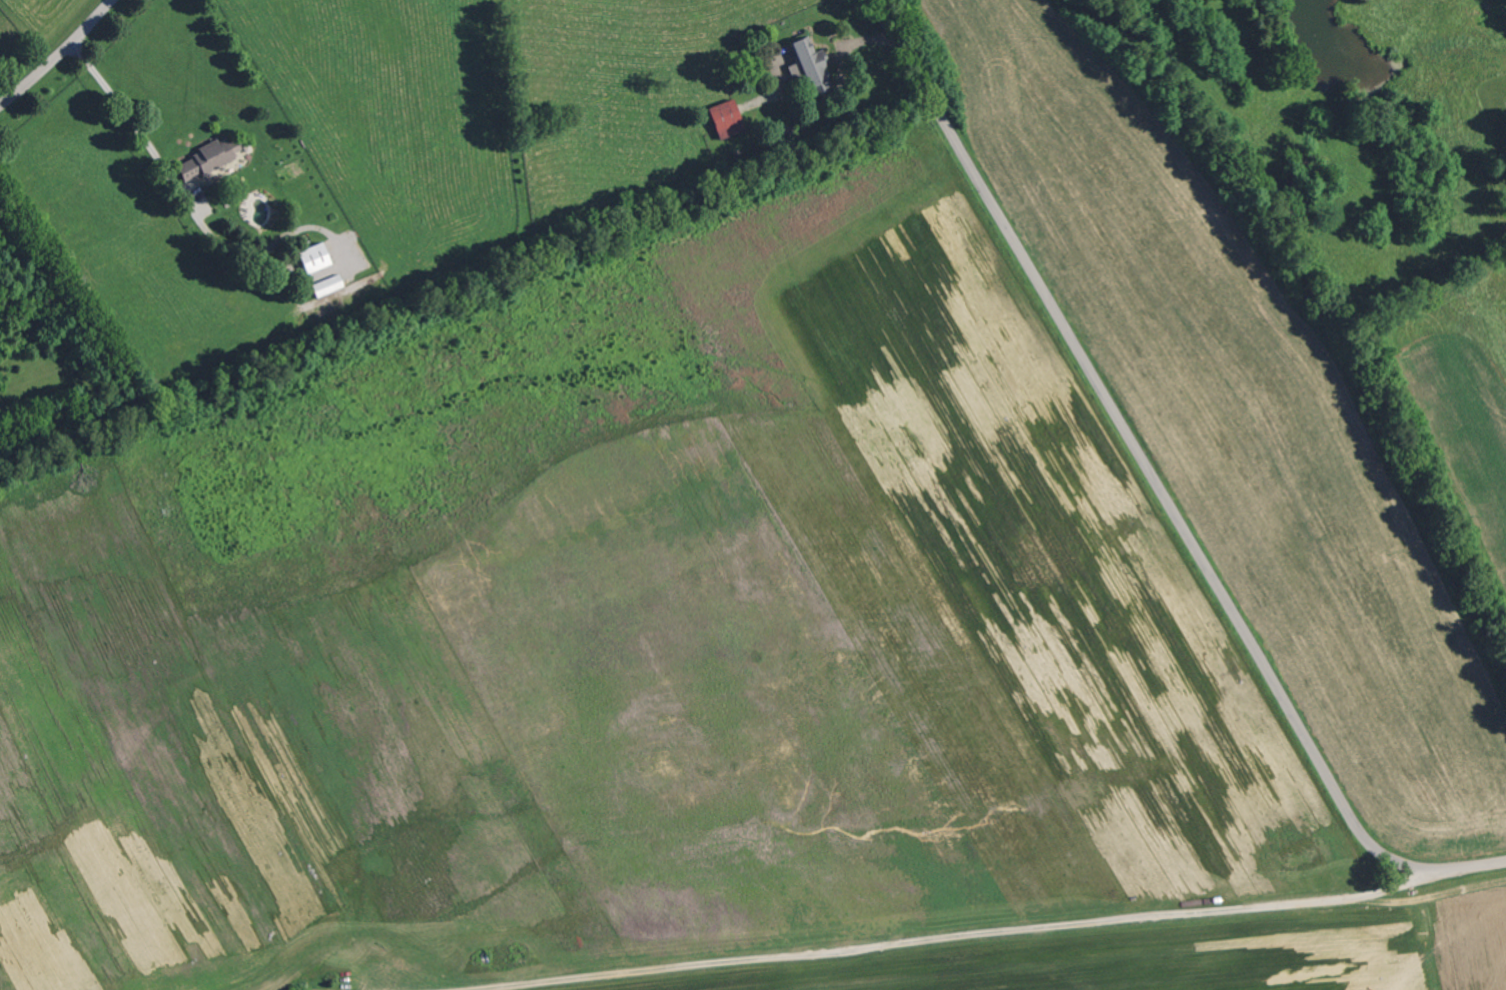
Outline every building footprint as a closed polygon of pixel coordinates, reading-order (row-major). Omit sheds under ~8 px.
[(782,42),(802,89),(807,87),(811,95),(829,88),(821,70),(826,67),(818,48),(811,51),(803,33),(782,42)] [(742,132),(731,100),(706,109),(718,141),(742,132)] [(207,171),(236,154),(228,141),(222,145),(218,137),(198,149),(201,151),(195,155),(197,159),(184,166),(190,176),(205,168),(207,171)] [(334,263),(309,275),(299,253),(324,242),(334,263)] [(340,274),(313,286),(318,296),(345,285),(340,274)]
